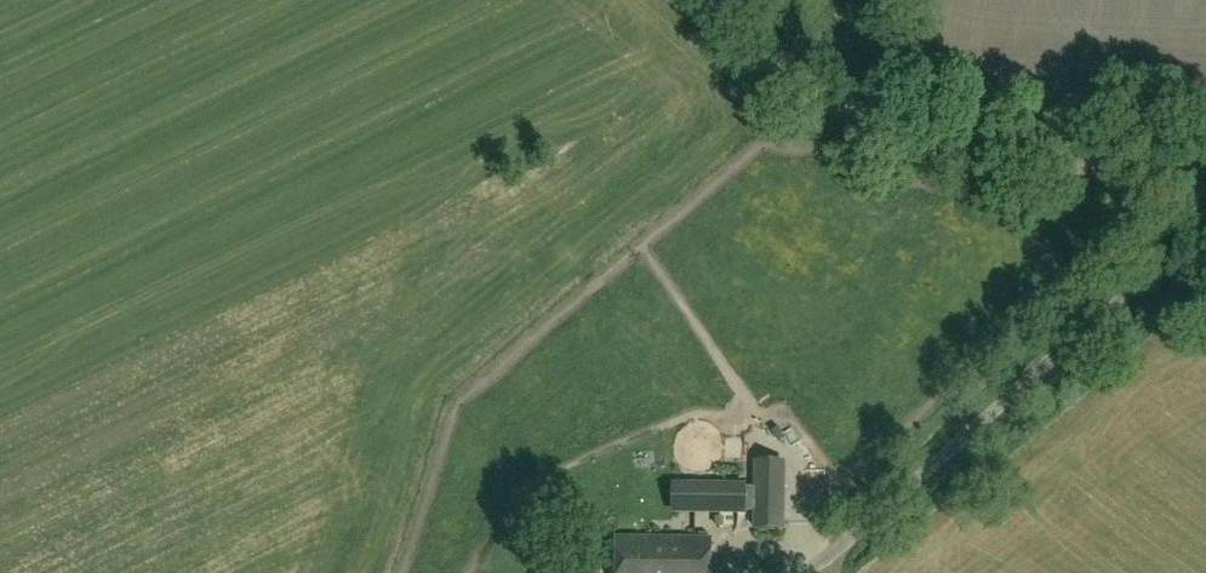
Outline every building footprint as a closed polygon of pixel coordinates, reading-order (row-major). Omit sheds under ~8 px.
[(687,511),(745,512),(745,511),(755,511),(755,529),(783,529),(784,462),(756,462),(756,490),(745,490),(745,485),(688,484),(687,511)] [(700,521),(674,521),(674,536),(616,535),(615,572),(710,572),(711,537),(700,536),(700,521)]
